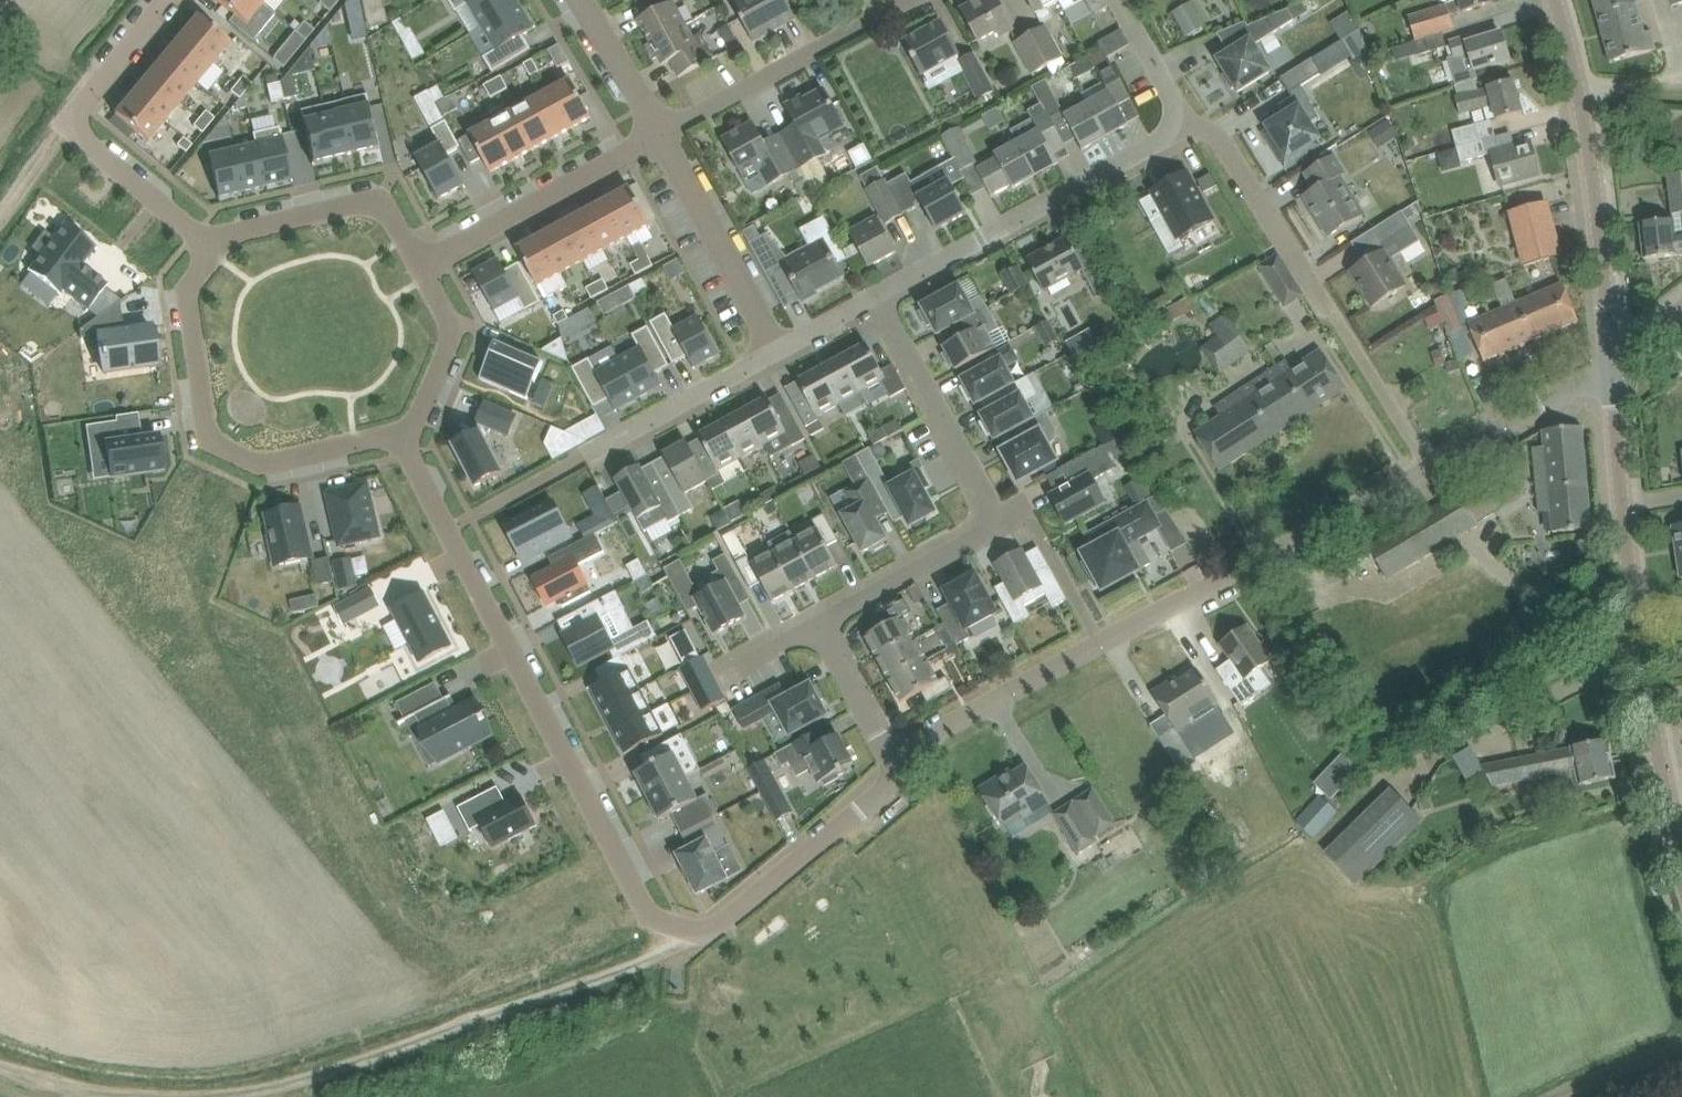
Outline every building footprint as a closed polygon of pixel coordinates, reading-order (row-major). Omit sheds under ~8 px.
[(246,25),(263,5),(257,0),(216,0),(246,25)] [(338,1),(337,0),(322,0),(320,3),(329,11),(338,1)] [(344,4),(347,14),(363,11),(360,0),(347,0),(344,4)] [(482,27),(519,4),(517,0),(448,0),(456,12),(469,5),(482,27)] [(642,26),(651,43),(686,24),(673,1),(670,3),(668,0),(656,0),(660,8),(643,18),(646,24),(642,26)] [(731,1),(754,43),(783,26),(782,24),(794,18),(795,20),(796,19),(786,0),(732,0),(731,1)] [(972,30),(979,41),(997,31),(1000,37),(1014,30),(997,0),(980,0),(961,10),(972,30)] [(1041,23),(1053,17),(1048,8),(1059,2),(1058,0),(1028,0),(1041,23)] [(1094,14),(1109,5),(1106,0),(1086,0),(1094,14)] [(1460,1),(1463,13),(1472,10),(1493,4),(1492,0),(1459,0),(1460,1)] [(1610,62),(1649,52),(1634,0),(1593,0),(1610,62)] [(1177,8),(1188,35),(1207,27),(1196,1),(1177,8)] [(1309,12),(1303,2),(1288,9),(1295,21),(1309,12)] [(519,4),(482,27),(496,50),(483,58),(493,73),(531,50),(523,36),(534,29),(519,4)] [(1447,5),(1408,17),(1415,41),(1416,42),(1442,33),(1454,29),(1450,16),(1447,5)] [(386,9),(365,14),(369,28),(389,23),(386,9)] [(1273,71),(1257,44),(1295,21),(1288,9),(1248,27),(1246,22),(1217,34),(1229,53),(1218,60),(1226,74),(1223,76),(1232,90),(1235,88),(1238,92),(1273,71)] [(197,16),(180,36),(213,64),(230,44),(197,16)] [(408,31),(402,19),(393,23),(400,36),(408,31)] [(903,42),(914,62),(921,76),(960,54),(942,21),(903,42)] [(306,40),(314,30),(304,22),(296,32),(306,40)] [(327,24),(318,36),(320,47),(332,44),(327,24)] [(686,24),(651,43),(651,44),(647,47),(654,60),(658,57),(660,60),(664,57),(667,64),(671,62),(679,77),(715,58),(701,32),(692,36),(686,24)] [(1046,27),(1031,35),(1048,66),(1049,66),(1054,74),(1067,66),(1063,58),(1046,27)] [(1104,40),(1114,55),(1132,43),(1123,28),(1104,40)] [(1359,28),(1342,39),(1355,60),(1368,52),(1359,28)] [(419,57),(429,52),(421,33),(411,38),(419,57)] [(1415,41),(1394,47),(1399,61),(1446,47),(1442,33),(1416,42),(1415,41)] [(1501,33),(1473,42),(1472,37),(1452,43),(1455,56),(1448,58),(1456,86),(1464,84),(1478,79),(1476,71),(1510,60),(1501,33)] [(1048,66),(1031,35),(1015,43),(1032,75),(1048,66)] [(180,36),(164,55),(197,83),(213,64),(180,36)] [(569,62),(559,46),(549,51),(558,68),(569,62)] [(292,56),(282,48),(274,58),(284,66),(292,56)] [(1108,60),(1107,57),(1102,48),(1086,56),(1093,68),(1108,60)] [(975,53),(958,62),(979,101),(996,91),(975,53)] [(164,55),(148,75),(181,102),(197,83),(164,55)] [(539,72),(533,59),(524,64),(531,77),(539,72)] [(1313,59),(1281,79),(1290,94),(1324,74),(1313,59)] [(1076,62),(1068,66),(1074,78),(1083,74),(1076,62)] [(1110,92),(1087,104),(1104,135),(1125,127),(1129,125),(1118,106),(1131,99),(1113,65),(1099,72),(1110,92)] [(284,77),(280,82),(284,99),(297,96),(292,76),(290,70),(284,77)] [(148,75),(131,94),(165,122),(181,102),(148,75)] [(246,91),(252,83),(243,76),(237,83),(246,91)] [(508,89),(502,76),(493,81),(500,93),(508,89)] [(571,80),(550,91),(571,129),(591,118),(571,80)] [(500,93),(493,81),(484,85),(491,98),(500,93)] [(1514,81),(1493,87),(1488,88),(1488,89),(1456,97),(1460,114),(1493,105),(1496,120),(1522,113),(1514,81)] [(280,82),(267,85),(271,102),(284,99),(280,82)] [(1045,82),(1033,89),(1051,120),(1062,114),(1045,82)] [(246,91),(237,83),(231,91),(240,98),(243,95),(246,91)] [(437,103),(445,99),(438,86),(430,91),(437,103)] [(1040,130),(1017,143),(1034,173),(1055,166),(1059,163),(1058,162),(1046,142),(1059,135),(1051,120),(1033,89),(1021,95),(1040,130)] [(800,130),(783,139),(799,169),(803,174),(802,174),(811,191),(821,187),(811,169),(807,171),(805,166),(826,154),(818,141),(844,127),(824,90),(794,106),(792,102),(786,105),(800,130)] [(550,91),(530,102),(551,140),(571,129),(550,91)] [(131,94),(115,114),(148,142),(165,122),(131,94)] [(234,105),(236,110),(246,107),(243,95),(240,98),(234,105)] [(345,100),(358,153),(381,148),(369,95),(345,100)] [(1304,104),(1298,95),(1279,106),(1285,116),(1267,127),(1275,140),(1270,143),(1285,167),(1302,157),(1299,152),(1319,139),(1310,124),(1319,118),(1308,101),(1304,104)] [(323,105),(336,158),(358,153),(345,100),(323,105)] [(530,102),(510,113),(531,151),(551,140),(530,102)] [(1064,117),(1072,131),(1082,151),(1086,148),(1104,135),(1087,104),(1064,117)] [(313,163),(336,158),(323,105),(300,111),(313,163)] [(215,118),(206,110),(200,118),(209,125),(215,118)] [(188,120),(193,125),(200,118),(194,113),(188,120)] [(510,113),(490,123),(511,162),(531,151),(510,113)] [(209,125),(200,118),(193,125),(202,133),(209,125)] [(1491,120),(1453,131),(1457,148),(1483,140),(1496,137),(1491,120)] [(465,187),(448,155),(461,148),(446,121),(432,129),(438,141),(414,154),(440,201),(465,187)] [(490,123),(470,135),(482,158),(491,173),(511,162),(490,123)] [(723,140),(734,159),(745,179),(760,171),(768,186),(799,169),(783,139),(766,149),(753,123),(723,140)] [(253,133),(255,143),(256,143),(266,186),(292,180),(279,127),(253,133)] [(943,136),(961,172),(978,164),(960,127),(943,136)] [(482,158),(470,135),(458,141),(471,164),(482,158)] [(192,145),(183,137),(177,145),(186,152),(192,145)] [(1483,140),(1457,148),(1445,152),(1447,163),(1460,160),(1461,162),(1487,155),(1483,140)] [(255,143),(234,148),(244,191),(266,186),(256,143),(255,143)] [(995,157),(976,168),(991,196),(1011,186),(1013,189),(1017,187),(1034,173),(1017,143),(994,155),(995,157)] [(1405,150),(1408,160),(1432,153),(1429,143),(1405,150)] [(1531,143),(1509,148),(1491,153),(1500,185),(1539,175),(1531,143)] [(244,191),(234,148),(208,154),(218,197),(244,191)] [(1334,157),(1324,163),(1306,175),(1315,191),(1304,198),(1329,237),(1364,214),(1340,177),(1345,174),(1334,157)] [(811,191),(802,174),(799,169),(790,174),(793,180),(802,196),(811,191)] [(871,186),(866,189),(886,225),(903,215),(904,214),(888,184),(887,185),(880,171),(866,178),(871,186)] [(907,174),(888,184),(904,214),(922,205),(936,231),(967,214),(949,181),(932,190),(924,176),(911,183),(907,174)] [(1165,214),(1151,221),(1170,256),(1185,248),(1180,238),(1213,220),(1188,174),(1153,193),(1165,214)] [(1668,176),(1672,215),(1681,214),(1681,174),(1668,176)] [(1218,186),(1212,175),(1198,182),(1204,193),(1218,186)] [(630,188),(607,200),(627,238),(650,226),(630,188)] [(607,200),(585,212),(605,250),(627,238),(607,200)] [(1403,211),(1408,219),(1422,211),(1419,202),(1403,211)] [(1547,203),(1509,213),(1523,266),(1561,256),(1547,203)] [(585,212),(562,224),(583,262),(605,250),(585,212)] [(1387,250),(1354,271),(1361,282),(1358,284),(1373,307),(1406,286),(1396,271),(1399,268),(1393,258),(1421,241),(1402,212),(1374,229),(1387,250)] [(855,244),(858,248),(866,262),(868,268),(896,252),(886,233),(877,217),(849,233),(855,244)] [(1674,220),(1640,224),(1644,260),(1681,255),(1681,235),(1675,236),(1674,220)] [(28,269),(27,270),(60,295),(61,294),(60,293),(62,290),(87,309),(86,310),(87,311),(108,284),(107,283),(106,284),(81,265),(95,248),(96,249),(97,248),(64,222),(63,224),(64,224),(53,239),(45,232),(33,248),(41,255),(29,270),(28,269)] [(562,224),(540,236),(561,275),(583,262),(562,224)] [(761,237),(755,226),(743,232),(749,244),(775,290),(792,281),(804,303),(810,299),(809,297),(844,278),(828,250),(817,256),(814,251),(791,263),(768,233),(761,237)] [(540,236),(517,249),(538,287),(561,275),(540,236)] [(1027,261),(1043,291),(1084,269),(1068,239),(1027,261)] [(653,266),(648,255),(639,260),(645,270),(653,266)] [(1278,255),(1262,265),(1260,266),(1285,307),(1304,295),(1278,255)] [(520,263),(505,271),(499,259),(474,273),(495,311),(518,298),(525,312),(541,303),(520,263)] [(645,270),(639,260),(631,264),(636,275),(645,270)] [(1084,273),(1097,298),(1113,289),(1100,265),(1084,273)] [(1028,286),(1018,267),(1002,275),(1003,276),(1007,274),(1016,291),(1012,293),(1013,295),(1028,286)] [(1468,324),(1475,341),(1484,361),(1534,340),(1517,303),(1507,278),(1492,284),(1503,309),(1468,324)] [(609,290),(604,279),(595,284),(601,294),(609,290)] [(630,286),(635,294),(647,288),(642,279),(630,286)] [(601,294),(595,284),(586,288),(592,299),(601,294)] [(1562,284),(1517,303),(1534,340),(1578,321),(1562,284)] [(969,303),(959,286),(922,306),(924,311),(920,313),(927,327),(931,324),(938,336),(960,323),(988,308),(981,296),(969,303)] [(616,293),(622,305),(632,300),(626,288),(616,293)] [(1456,291),(1435,300),(1448,332),(1469,323),(1456,291)] [(582,331),(599,322),(591,308),(574,317),(582,331)] [(988,308),(960,323),(966,335),(944,347),(947,353),(943,355),(950,368),(954,366),(957,371),(995,349),(988,336),(1000,329),(988,308)] [(569,319),(564,310),(554,316),(559,325),(569,319)] [(698,316),(675,329),(666,314),(650,323),(673,364),(687,357),(694,368),(719,355),(698,316)] [(1225,317),(1212,327),(1218,336),(1236,359),(1249,349),(1225,317)] [(1035,327),(1046,347),(1059,340),(1049,320),(1035,327)] [(142,324),(90,332),(96,372),(148,364),(142,324)] [(619,359),(640,398),(662,386),(655,374),(670,366),(648,327),(632,335),(639,348),(619,359)] [(569,362),(562,338),(542,350),(569,362)] [(544,363),(496,342),(480,379),(528,399),(544,363)] [(867,344),(843,357),(863,392),(882,381),(891,398),(907,390),(893,365),(881,371),(867,344)] [(986,367),(975,373),(962,380),(965,386),(961,388),(968,402),(973,400),(976,405),(999,392),(1014,384),(1006,368),(1018,361),(1010,346),(982,361),(986,367)] [(1286,359),(1272,367),(1283,376),(1308,412),(1345,389),(1321,351),(1293,369),(1286,359)] [(843,357),(821,369),(840,404),(863,392),(843,357)] [(616,411),(640,398),(619,359),(596,372),(589,359),(572,368),(594,408),(609,399),(616,411)] [(1222,417),(1196,435),(1219,470),(1308,412),(1283,376),(1272,367),(1214,406),(1222,417)] [(821,369),(797,382),(804,394),(792,400),(812,436),(825,429),(818,416),(840,404),(821,369)] [(1028,376),(1014,384),(999,392),(1005,403),(982,416),(984,421),(980,423),(988,437),(992,435),(995,440),(1011,431),(1034,419),(1025,403),(1039,396),(1028,376)] [(768,398),(745,411),(764,446),(786,434),(793,447),(806,440),(792,415),(781,421),(768,398)] [(474,434),(454,445),(476,487),(502,473),(486,442),(492,429),(508,436),(517,416),(486,403),(477,423),(479,423),(474,434)] [(745,411),(722,423),(741,458),(764,446),(745,411)] [(1045,412),(1034,419),(1011,431),(1018,443),(1001,452),(1018,483),(1057,462),(1048,445),(1052,443),(1055,439),(1056,435),(1055,431),(1045,412)] [(598,415),(566,433),(587,442),(607,431),(598,415)] [(108,454),(111,477),(163,469),(158,436),(121,441),(119,440),(117,422),(86,426),(91,457),(108,454)] [(741,458),(722,423),(699,436),(718,471),(719,471),(721,474),(726,484),(748,471),(741,458)] [(1582,427),(1543,431),(1553,533),(1592,529),(1582,427)] [(883,429),(870,436),(875,445),(888,438),(883,429)] [(563,431),(558,443),(564,454),(570,451),(578,447),(587,442),(566,433),(563,431)] [(1119,438),(1104,446),(1108,454),(1112,452),(1114,455),(1125,449),(1119,438)] [(676,478),(664,485),(681,516),(694,509),(686,493),(708,481),(687,442),(663,455),(676,478)] [(1079,480),(1050,496),(1066,525),(1106,503),(1093,481),(1116,468),(1108,454),(1104,446),(1070,465),(1079,480)] [(857,454),(869,476),(889,513),(893,521),(904,515),(910,527),(913,525),(916,527),(925,522),(926,518),(936,513),(924,490),(929,487),(920,470),(891,486),(870,447),(857,454)] [(853,508),(841,514),(862,553),(873,547),(875,551),(885,546),(883,542),(887,540),(873,514),(885,508),(888,514),(889,513),(869,476),(857,455),(843,463),(854,484),(843,490),(853,508)] [(621,479),(616,481),(644,532),(667,520),(669,523),(681,516),(664,485),(653,491),(640,468),(636,470),(632,469),(622,474),(621,479)] [(723,485),(726,484),(721,474),(708,481),(713,491),(714,490),(720,487),(723,485)] [(1479,482),(1460,493),(1471,512),(1478,524),(1497,512),(1479,482)] [(366,483),(327,492),(340,543),(378,534),(366,483)] [(727,493),(723,485),(720,487),(714,490),(713,491),(717,498),(727,493)] [(774,488),(761,495),(766,505),(779,498),(774,488)] [(1460,493),(1369,547),(1387,578),(1478,524),(1471,512),(1460,493)] [(1156,517),(1166,511),(1167,510),(1157,495),(1086,534),(1094,547),(1082,554),(1102,591),(1140,571),(1140,570),(1151,564),(1138,540),(1161,527),(1156,517)] [(779,511),(774,501),(765,506),(770,515),(779,511)] [(546,505),(506,526),(523,559),(570,535),(563,520),(556,523),(546,505)] [(596,516),(579,525),(587,539),(595,535),(618,523),(609,505),(595,512),(596,516)] [(313,557),(302,507),(264,515),(276,566),(313,557)] [(818,530),(796,542),(816,579),(838,566),(827,547),(839,540),(824,515),(813,521),(818,530)] [(1673,527),(1681,577),(1681,526),(1673,527)] [(738,530),(728,536),(739,556),(749,550),(738,530)] [(769,544),(774,554),(795,590),(816,579),(796,542),(790,532),(769,544)] [(555,569),(534,579),(547,605),(559,599),(563,607),(591,592),(578,566),(604,552),(595,535),(587,539),(549,559),(555,569)] [(1022,549),(995,564),(1005,583),(995,588),(1015,624),(1030,616),(1021,599),(1042,588),(1053,608),(1067,600),(1049,567),(1036,574),(1022,549)] [(740,579),(726,554),(713,561),(725,583),(696,598),(694,594),(698,592),(680,560),(664,569),(688,612),(699,606),(714,634),(745,617),(728,586),(740,579)] [(795,590),(774,554),(752,566),(747,558),(735,564),(750,590),(761,583),(772,603),(795,590)] [(335,582),(329,558),(313,562),(318,586),(335,582)] [(351,558),(334,562),(340,589),(358,584),(351,558)] [(640,560),(627,566),(635,582),(646,576),(648,575),(640,560)] [(951,603),(937,611),(949,633),(956,645),(971,637),(967,630),(997,614),(976,575),(972,577),(969,573),(955,580),(958,584),(945,592),(951,603)] [(635,582),(641,594),(654,588),(648,575),(646,576),(635,582)] [(584,625),(563,635),(579,666),(610,650),(615,660),(623,656),(658,638),(649,621),(634,629),(624,608),(625,608),(616,591),(577,612),(584,625)] [(317,592),(293,597),(295,610),(319,603),(317,592)] [(424,593),(392,609),(420,662),(451,646),(424,593)] [(364,594),(336,608),(344,623),(372,609),(364,594)] [(866,637),(878,659),(915,639),(903,617),(911,613),(905,601),(879,615),(885,626),(866,637)] [(1276,620),(1266,627),(1273,637),(1283,630),(1276,620)] [(1248,626),(1220,645),(1245,680),(1272,660),(1248,626)] [(688,633),(673,640),(686,665),(701,657),(688,633)] [(949,633),(943,636),(949,648),(956,645),(949,633)] [(915,639),(878,659),(890,680),(926,660),(915,639)] [(602,681),(590,688),(602,709),(640,689),(623,656),(615,660),(596,670),(602,681)] [(686,665),(681,668),(691,686),(694,691),(716,678),(712,671),(708,663),(704,656),(701,657),(686,665)] [(926,660),(890,680),(902,702),(922,691),(928,702),(953,689),(947,677),(938,682),(926,660)] [(1152,693),(1164,711),(1174,728),(1159,738),(1181,773),(1198,762),(1176,728),(1218,702),(1197,670),(1170,687),(1167,683),(1152,693)] [(727,699),(723,690),(716,678),(694,691),(705,711),(713,706),(727,699)] [(1256,696),(1245,680),(1230,690),(1241,706),(1256,696)] [(472,700),(453,710),(447,698),(444,699),(436,683),(397,703),(406,721),(415,716),(440,762),(491,735),(485,723),(487,722),(485,717),(482,718),(472,700)] [(743,725),(763,714),(765,717),(776,711),(790,736),(827,716),(820,702),(824,699),(817,686),(812,688),(810,685),(787,697),(780,686),(734,711),(744,729),(745,728),(743,725)] [(614,733),(652,713),(640,689),(602,709),(614,733)] [(625,754),(664,734),(652,713),(614,733),(625,754)] [(818,731),(775,754),(782,767),(790,763),(798,776),(811,769),(819,783),(823,781),(825,786),(839,778),(837,774),(839,773),(839,774),(843,772),(842,770),(854,764),(843,745),(841,746),(838,740),(840,739),(838,735),(824,742),(818,731)] [(1495,787),(1503,786),(1525,781),(1557,774),(1558,777),(1559,777),(1563,798),(1577,795),(1578,795),(1583,794),(1582,785),(1615,778),(1607,740),(1482,767),(1495,787)] [(686,777),(674,754),(635,774),(647,797),(686,777)] [(1360,771),(1343,755),(1330,769),(1347,785),(1360,771)] [(792,813),(780,790),(764,760),(748,769),(764,799),(777,822),(792,813)] [(980,790),(990,806),(987,808),(993,817),(996,815),(1003,826),(1021,815),(1023,819),(1049,803),(1026,767),(1013,776),(1010,771),(980,790)] [(671,814),(698,800),(686,777),(647,797),(660,821),(671,814)] [(1324,854),(1357,887),(1423,821),(1391,788),(1324,854)] [(494,789),(458,808),(471,831),(481,826),(493,848),(537,825),(521,795),(502,805),(494,789)] [(1093,791),(1055,815),(1079,852),(1096,841),(1093,838),(1114,824),(1093,791)] [(708,795),(698,800),(671,814),(682,834),(713,818),(718,815),(708,795)] [(1321,797),(1297,823),(1313,838),(1337,812),(1321,797)] [(454,828),(445,811),(427,820),(436,837),(454,828)] [(713,818),(682,834),(690,849),(678,855),(698,895),(727,879),(714,853),(728,846),(713,818)]
